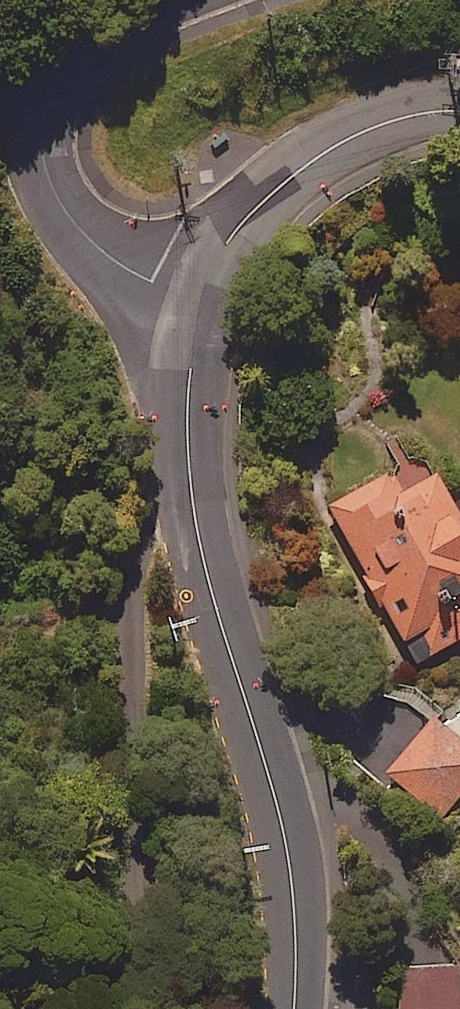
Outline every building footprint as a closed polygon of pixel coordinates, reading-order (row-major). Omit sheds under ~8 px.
[(426,459),(329,508),(409,668),(459,642),(459,506),(452,510),(426,459)] [(430,723),(387,777),(447,824),(459,808),(459,747),(430,723)] [(459,964),(402,969),(405,1008),(459,1008),(459,969),(459,964)]
